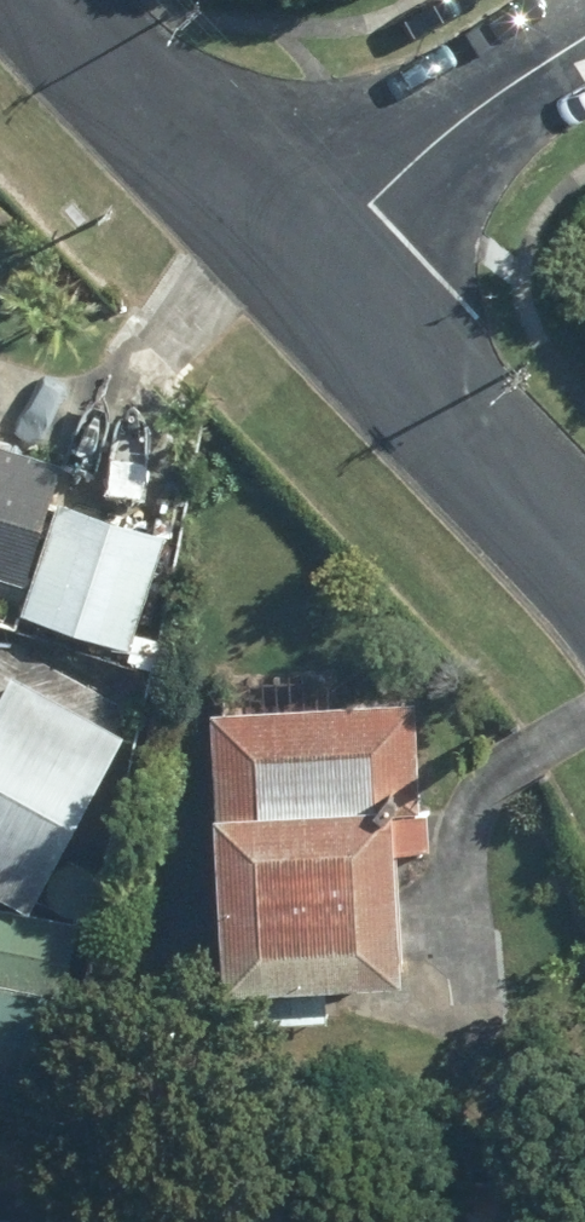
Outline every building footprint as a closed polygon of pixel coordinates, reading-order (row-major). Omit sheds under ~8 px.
[(35,585),(76,461),(16,440),(15,449),(0,444),(0,573),(35,585)] [(65,498),(29,612),(137,648),(174,535),(65,498)] [(154,669),(164,642),(145,635),(135,663),(154,669)] [(38,909),(134,729),(24,671),(0,717),(0,889),(38,909)] [(231,833),(238,987),(245,987),(247,1023),(336,1020),(334,982),(417,978),(413,849),(439,848),(438,809),(431,809),(426,699),(219,707),(225,835),(231,833)] [(49,1092),(84,921),(0,903),(0,1083),(49,1092)]
